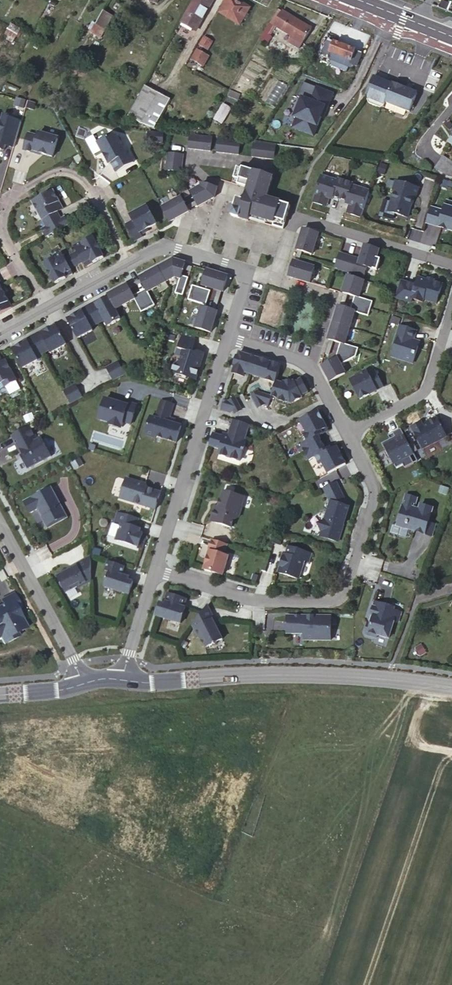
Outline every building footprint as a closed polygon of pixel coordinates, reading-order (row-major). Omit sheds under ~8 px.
[(214,0),(193,0),(181,22),(196,31),(214,0)] [(236,5),(238,2),(235,0),(227,0),(219,13),(240,25),(248,12),(236,5)] [(248,12),(250,9),(238,2),(236,5),(248,12)] [(46,22),(55,8),(48,4),(40,19),(46,22)] [(311,30),(279,10),(260,40),(267,44),(271,37),(270,36),(276,27),(292,36),(302,43),(311,30)] [(105,30),(112,16),(105,12),(97,26),(105,30)] [(15,40),(22,28),(12,22),(5,34),(9,36),(7,40),(12,42),(14,39),(15,40)] [(100,38),(105,30),(97,26),(95,24),(90,32),(100,38)] [(302,43),(292,36),(288,42),(298,49),(302,43)] [(207,50),(212,41),(205,37),(200,46),(207,50)] [(280,43),(271,37),(267,44),(265,48),(266,49),(274,53),(280,43)] [(361,54),(328,41),(323,53),(331,57),(331,58),(332,60),(330,62),(332,66),(347,72),(350,64),(356,67),(361,54)] [(203,67),(209,56),(197,49),(191,60),(192,60),(199,64),(203,67)] [(199,64),(192,60),(189,65),(196,69),(199,64)] [(392,85),(374,77),(365,99),(366,102),(377,107),(380,105),(382,101),(410,112),(416,97),(404,92),(405,89),(393,84),(392,85)] [(328,108),(333,94),(303,82),(297,96),(302,98),(294,117),(304,120),(300,130),(314,135),(325,107),(328,108)] [(150,128),(167,99),(145,86),(128,117),(150,128)] [(417,93),(405,89),(404,92),(416,97),(417,93)] [(154,129),(171,101),(167,99),(150,128),(154,129)] [(221,123),(230,108),(224,104),(215,120),(221,123)] [(22,120),(14,118),(14,116),(3,112),(2,117),(0,116),(0,149),(4,150),(6,143),(14,145),(22,120)] [(38,136),(29,133),(24,150),(34,153),(34,151),(42,154),(53,157),(59,138),(40,132),(38,136)] [(210,151),(212,136),(190,134),(189,148),(210,151)] [(112,135),(98,143),(109,164),(111,162),(116,171),(134,162),(129,153),(127,154),(117,136),(112,135)] [(239,155),(241,140),(219,137),(217,152),(239,155)] [(274,159),(276,144),(254,142),(252,156),(274,159)] [(182,172),(184,155),(168,153),(166,170),(182,172)] [(82,160),(79,155),(74,157),(77,163),(82,160)] [(443,157),(436,168),(448,176),(451,177),(451,163),(443,157)] [(380,163),(377,173),(384,175),(387,166),(380,163)] [(268,194),(273,178),(237,167),(233,178),(239,179),(237,185),(248,188),(244,201),(237,199),(232,216),(249,221),(249,219),(250,216),(274,223),(273,226),(283,229),(285,222),(290,206),(265,198),(266,193),(268,194)] [(340,199),(345,182),(338,179),(337,181),(321,176),(319,180),(312,202),(322,205),(325,197),(329,198),(332,199),(333,197),(340,199)] [(395,190),(388,211),(408,217),(415,196),(416,197),(419,188),(396,181),(393,189),(395,190)] [(370,191),(352,186),(352,184),(345,182),(340,199),(347,201),(347,204),(350,205),(354,206),(351,214),(362,218),(370,191)] [(215,198),(217,188),(202,183),(201,187),(191,192),(198,206),(215,198)] [(63,209),(53,191),(33,202),(43,220),(45,219),(49,225),(53,223),(61,219),(56,210),(58,208),(60,211),(63,209)] [(189,211),(181,197),(162,208),(170,222),(189,211)] [(447,201),(443,214),(442,219),(439,227),(449,229),(451,230),(451,202),(447,201)] [(158,223),(148,205),(131,215),(134,220),(127,224),(136,240),(143,236),(142,234),(141,232),(148,228),(158,223)] [(443,214),(436,212),(433,224),(439,227),(442,219),(443,214)] [(70,224),(66,216),(61,219),(53,223),(58,231),(70,224)] [(58,231),(53,223),(49,225),(42,229),(46,237),(58,231)] [(312,255),(319,234),(303,229),(297,250),(302,251),(312,255)] [(105,257),(94,236),(76,246),(78,251),(84,261),(85,263),(92,259),(94,263),(105,257)] [(377,270),(380,259),(377,258),(379,250),(365,245),(360,260),(340,253),(335,268),(364,277),(367,267),(377,270)] [(84,261),(78,251),(71,255),(76,265),(84,261)] [(68,269),(63,259),(60,254),(42,264),(54,284),(65,278),(63,275),(66,273),(68,276),(71,275),(68,269)] [(76,265),(71,255),(63,259),(68,269),(76,265)] [(182,276),(185,264),(173,260),(159,268),(166,282),(175,277),(180,278),(176,293),(183,296),(188,278),(182,276)] [(315,268),(299,263),(293,261),(289,276),(310,283),(315,268)] [(166,282),(159,268),(139,278),(146,289),(139,292),(148,309),(155,305),(147,292),(166,282)] [(223,292),(228,276),(225,276),(207,270),(202,285),(223,292)] [(359,297),(364,281),(348,276),(343,293),(355,296),(353,303),(371,308),(373,301),(359,297)] [(437,303),(442,285),(434,282),(427,280),(418,277),(416,286),(400,281),(395,297),(411,302),(412,299),(423,302),(424,299),(437,303)] [(148,309),(139,292),(133,296),(127,285),(108,295),(109,297),(115,309),(134,299),(141,312),(148,309)] [(206,305),(210,291),(193,285),(188,300),(206,305)] [(0,287),(0,314),(11,308),(4,294),(0,287)] [(102,301),(101,299),(95,302),(88,306),(98,323),(104,320),(108,326),(121,319),(115,309),(109,297),(102,301)] [(350,328),(355,311),(368,316),(371,308),(353,303),(351,310),(339,306),(334,323),(350,328)] [(75,313),(76,315),(67,320),(78,339),(93,330),(91,327),(98,323),(88,306),(75,313)] [(211,333),(217,312),(202,307),(195,328),(211,333)] [(356,357),(358,348),(345,344),(350,328),(334,323),(328,339),(340,343),(336,357),(336,359),(322,366),(330,382),(345,374),(341,364),(356,357)] [(41,332),(33,335),(43,353),(50,350),(51,353),(67,345),(56,326),(48,330),(46,328),(41,332)] [(413,340),(417,331),(400,326),(394,345),(397,345),(393,355),(401,358),(404,360),(414,363),(419,346),(417,346),(418,342),(413,340)] [(21,345),(12,349),(23,368),(38,360),(36,357),(43,353),(33,335),(20,343),(21,345)] [(196,380),(204,353),(198,351),(195,353),(191,352),(195,340),(182,336),(178,349),(183,350),(179,362),(175,364),(172,373),(196,380)] [(255,357),(239,352),(233,373),(244,376),(245,373),(250,374),(255,376),(260,359),(255,357)] [(6,361),(2,362),(0,358),(0,385),(3,383),(5,387),(16,381),(6,361)] [(281,365),(260,359),(255,376),(258,377),(259,375),(262,376),(264,379),(276,382),(276,381),(281,365)] [(117,360),(105,367),(112,380),(125,373),(117,360)] [(367,372),(350,380),(360,399),(369,394),(368,392),(376,389),(376,390),(383,386),(375,371),(369,374),(367,372)] [(271,395),(278,398),(278,399),(291,403),(302,397),(301,396),(308,392),(301,379),(294,382),(293,381),(289,383),(284,382),(283,383),(276,381),(276,382),(271,395)] [(74,383),(63,389),(70,403),(82,396),(74,383)] [(271,395),(262,392),(259,393),(258,391),(251,395),(251,396),(258,392),(265,404),(268,406),(271,395)] [(251,396),(258,408),(265,404),(258,392),(251,396)] [(228,401),(224,400),(221,410),(229,413),(234,410),(229,401),(235,398),(228,401)] [(229,401),(234,410),(240,407),(235,398),(229,401)] [(116,402),(105,399),(99,420),(110,423),(111,426),(119,428),(122,426),(123,422),(131,424),(137,406),(122,401),(121,404),(116,402)] [(176,405),(161,400),(155,418),(174,423),(175,420),(172,419),(176,405)] [(327,428),(318,411),(300,420),(306,432),(303,433),(307,441),(301,444),(304,452),(321,443),(317,436),(322,434),(321,431),(327,428)] [(150,416),(145,435),(154,438),(155,436),(176,442),(181,426),(174,423),(155,418),(150,416)] [(19,420),(21,425),(27,422),(24,417),(19,420)] [(412,427),(423,448),(446,436),(437,418),(423,425),(421,423),(412,427)] [(245,440),(249,426),(233,420),(229,433),(228,435),(225,437),(223,436),(214,434),(210,446),(220,449),(219,454),(240,461),(243,452),(244,452),(245,450),(243,449),(246,440),(245,440)] [(37,439),(30,425),(11,436),(19,450),(20,449),(24,455),(21,456),(28,469),(51,456),(41,437),(37,439)] [(413,453),(400,428),(393,432),(396,440),(393,441),(391,438),(390,439),(381,443),(388,455),(389,455),(396,468),(403,464),(404,468),(413,463),(409,455),(413,453)] [(391,438),(393,441),(396,440),(393,432),(388,435),(390,439),(391,438)] [(346,464),(337,447),(331,450),(330,448),(324,451),(321,443),(304,452),(308,459),(315,456),(319,464),(322,462),(328,474),(346,464)] [(126,478),(120,498),(155,510),(161,493),(147,489),(148,488),(146,484),(142,483),(142,485),(138,483),(137,482),(126,478)] [(348,507),(335,483),(323,490),(330,503),(325,520),(318,524),(322,531),(320,536),(338,542),(349,507),(348,507)] [(448,489),(441,486),(439,493),(447,495),(448,489)] [(59,501),(51,488),(49,489),(26,502),(26,505),(27,506),(28,507),(29,510),(30,511),(31,512),(38,508),(47,525),(50,524),(51,526),(65,517),(64,516),(66,514),(59,501)] [(254,509),(256,501),(235,494),(230,510),(227,509),(222,524),(243,531),(246,522),(247,523),(251,520),(254,510),(254,509)] [(433,509),(421,505),(419,510),(403,505),(397,526),(425,534),(427,526),(428,523),(433,509)] [(141,529),(137,528),(139,519),(117,512),(114,522),(121,524),(116,540),(143,548),(146,539),(141,538),(143,533),(140,532),(141,529)] [(435,525),(428,523),(427,526),(425,534),(432,537),(435,525)] [(239,548),(224,543),(220,555),(221,555),(216,574),(234,579),(240,561),(236,559),(239,548)] [(311,553),(288,546),(286,554),(284,553),(278,573),(298,579),(304,560),(308,562),(311,553)] [(91,582),(91,556),(76,565),(77,568),(73,570),(73,568),(58,576),(61,582),(60,583),(60,585),(61,586),(62,587),(63,586),(67,593),(78,587),(79,589),(91,582)] [(122,575),(124,567),(107,561),(105,570),(110,572),(108,577),(106,576),(104,581),(106,582),(105,587),(129,595),(133,582),(128,580),(129,577),(122,575)] [(11,597),(14,595),(6,580),(0,583),(0,630),(12,623),(11,620),(20,615),(11,597)] [(184,607),(187,599),(167,593),(164,602),(166,602),(165,605),(160,603),(156,616),(180,624),(182,618),(184,619),(186,614),(184,613),(185,607),(184,607)] [(394,609),(374,602),(369,616),(373,617),(370,623),(367,622),(364,633),(365,635),(375,639),(376,635),(387,639),(393,622),(397,623),(400,613),(393,611),(394,609)] [(215,619),(207,605),(192,625),(198,637),(200,636),(206,647),(212,644),(213,645),(216,645),(217,643),(217,642),(223,639),(215,623),(213,624),(211,621),(215,619)] [(331,639),(331,615),(314,615),(314,617),(308,617),(308,615),(287,614),(287,632),(304,632),(304,639),(331,639)] [(419,645),(413,649),(418,657),(424,653),(419,645)]
